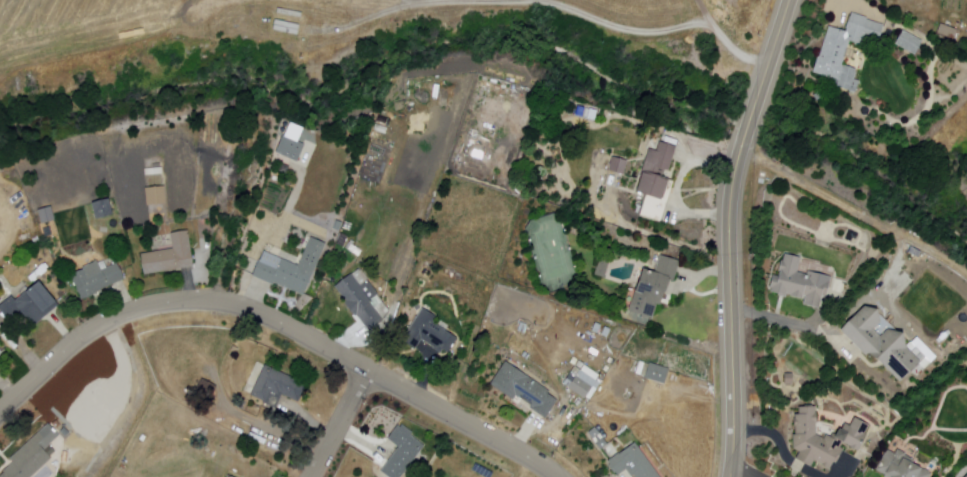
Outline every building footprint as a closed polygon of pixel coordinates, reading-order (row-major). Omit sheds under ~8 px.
[(278,14),(279,9),(305,14),(304,19),(278,14)] [(851,12),(867,17),(866,19),(884,25),(878,42),(864,38),(862,45),(850,41),(842,64),(856,69),(855,72),(856,72),(854,79),(858,81),(855,92),(836,87),(838,80),(812,72),(817,56),(819,57),(829,26),(845,31),(851,12)] [(274,31),(276,20),(303,26),(300,36),(274,31)] [(940,24),(956,30),(953,40),(936,33),(940,24)] [(902,30),(922,41),(914,55),(894,44),(902,30)] [(281,135),(303,144),(296,161),(274,152),(281,135)] [(658,142),(675,148),(665,181),(666,182),(660,201),(634,192),(648,149),(655,152),(658,142)] [(611,157),(626,161),(623,174),(608,171),(611,157)] [(144,188),(163,187),(164,204),(145,206),(144,188)] [(91,204),(108,199),(112,215),(95,220),(91,204)] [(36,210),(50,207),(54,221),(40,225),(36,210)] [(332,229),(335,220),(342,222),(338,231),(332,229)] [(169,233),(187,230),(192,266),(143,274),(140,253),(171,249),(169,233)] [(852,243),(853,240),(857,241),(859,236),(850,232),(846,241),(852,243)] [(262,251),(251,277),(272,286),(273,283),(302,296),(324,244),(310,238),(297,267),(262,251)] [(783,254),(800,258),(797,272),(806,275),(807,271),(830,277),(825,298),(821,297),(818,309),(803,305),(804,300),(790,296),(790,295),(786,294),(785,298),(777,296),(778,295),(770,293),(771,289),(769,288),(772,277),(777,278),(779,271),(778,271),(780,261),(782,261),(783,254)] [(604,278),(593,275),(599,256),(609,259),(604,278)] [(659,256),(679,262),(673,282),(667,280),(654,322),(627,314),(641,269),(654,274),(659,256)] [(70,276),(81,300),(123,280),(116,263),(106,268),(102,261),(97,263),(96,261),(81,268),(82,270),(70,276)] [(349,275),(333,287),(346,304),(344,305),(353,317),(355,316),(368,332),(383,320),(368,301),(375,295),(365,281),(358,286),(349,275)] [(12,326),(0,312),(0,304),(10,296),(14,301),(27,290),(28,291),(39,282),(58,305),(32,326),(24,316),(12,326)] [(863,307),(876,311),(879,323),(873,328),(880,335),(886,330),(901,335),(905,348),(919,361),(899,382),(869,352),(866,355),(840,330),(863,307)] [(423,309),(402,342),(415,351),(421,341),(441,354),(442,351),(448,355),(458,340),(434,323),(437,318),(423,309)] [(596,336),(591,334),(595,324),(600,326),(596,336)] [(606,338),(600,335),(604,327),(609,330),(606,338)] [(925,368),(936,357),(916,337),(906,347),(911,352),(916,347),(926,357),(920,363),(925,368)] [(505,361),(489,384),(512,400),(514,396),(517,398),(518,397),(531,406),(529,408),(544,419),(557,400),(548,393),(549,391),(505,361)] [(578,361),(599,375),(595,381),(600,383),(589,401),(563,385),(578,361)] [(648,363),(668,369),(663,384),(644,378),(648,363)] [(265,364),(251,395),(276,406),(282,394),(299,402),(307,384),(265,364)] [(791,384),(783,384),(783,373),(791,373),(791,384)] [(200,378),(215,386),(210,396),(195,388),(200,378)] [(792,416),(797,416),(797,408),(814,408),(814,435),(822,439),(824,436),(828,438),(831,434),(834,436),(836,431),(839,432),(843,424),(848,427),(852,419),(867,426),(863,435),(865,436),(856,452),(841,443),(839,448),(842,450),(834,465),(832,463),(828,470),(813,461),(809,468),(794,460),(798,453),(793,450),(792,416)] [(387,439),(399,447),(381,470),(390,476),(401,476),(425,446),(411,436),(413,433),(402,425),(399,428),(397,426),(387,439)] [(598,450),(587,434),(595,428),(607,444),(598,450)] [(51,459),(30,476),(0,476),(3,473),(2,472),(12,463),(8,459),(40,431),(51,443),(43,450),(51,459)] [(607,462),(617,476),(625,469),(630,476),(633,476),(634,476),(659,476),(634,443),(607,462)] [(931,475),(930,476),(884,476),(874,471),(885,450),(893,455),(896,450),(904,455),(903,456),(913,461),(911,466),(921,471),(922,470),(931,475)]
